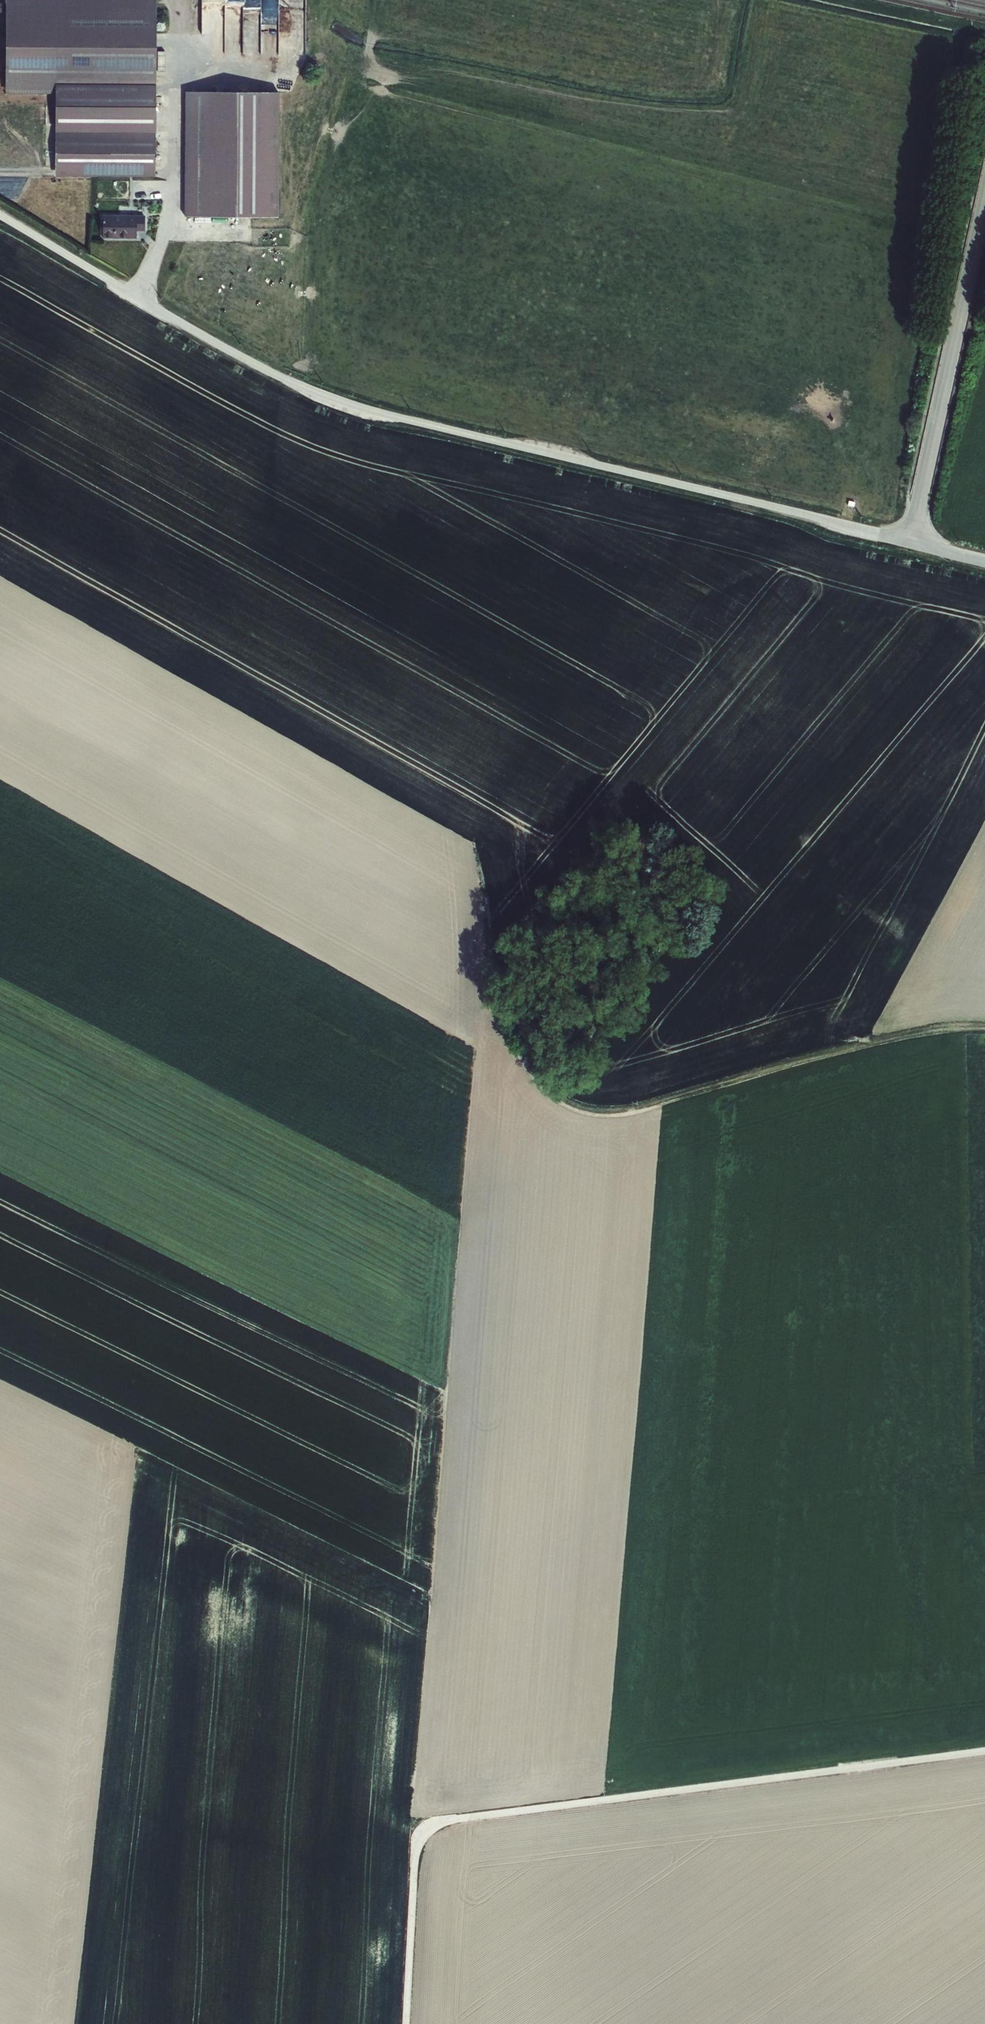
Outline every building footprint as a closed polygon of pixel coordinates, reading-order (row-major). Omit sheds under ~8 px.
[(4,93),(55,93),(55,177),(155,177),(155,0),(4,0),(4,93)] [(185,92),(184,217),(278,217),(279,92),(185,92)] [(102,215),(102,239),(136,239),(136,232),(144,232),(144,215),(102,215)]
